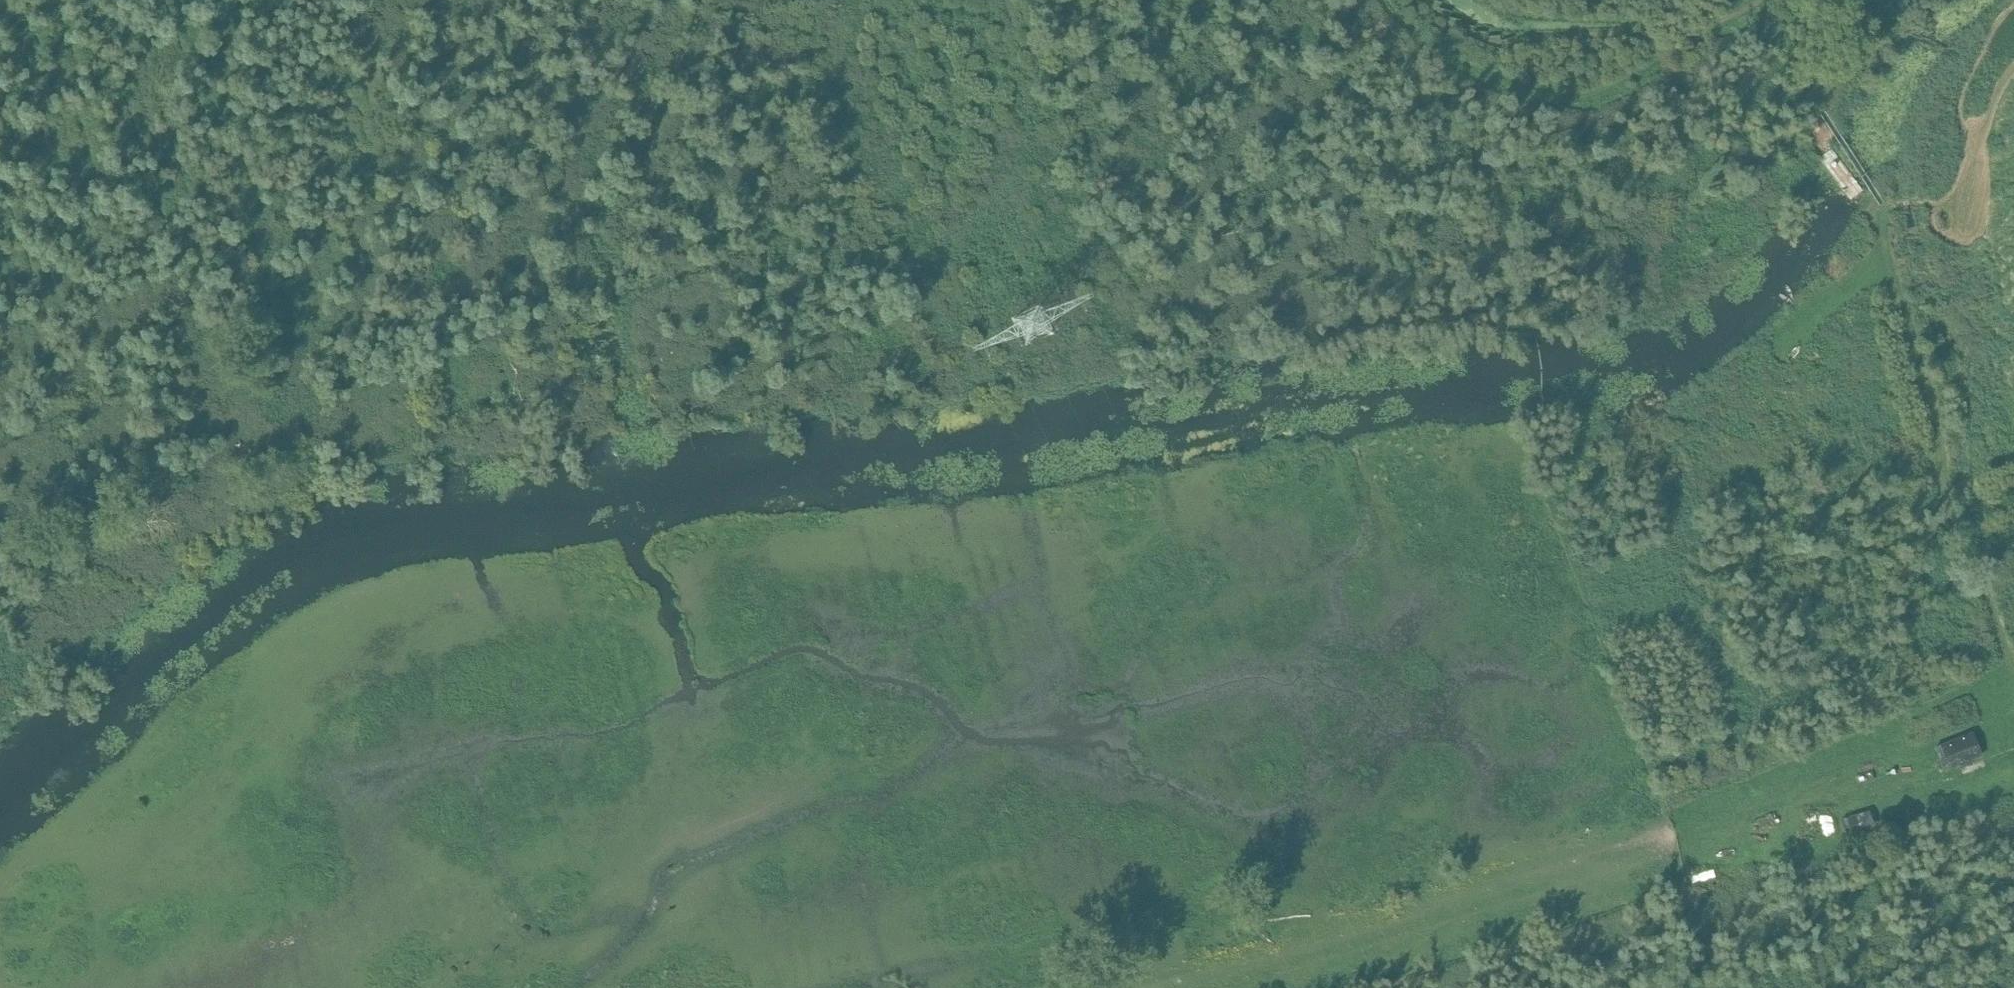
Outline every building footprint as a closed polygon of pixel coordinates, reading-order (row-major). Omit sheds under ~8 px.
[(1936,748),(1945,770),(1959,765),(1961,768),(1972,764),(1971,760),(1982,756),(1973,733),(1936,748)] [(1842,820),(1843,823),(1847,836),(1867,830),(1869,836),(1880,832),(1878,826),(1875,827),(1870,811),(1842,820)]
